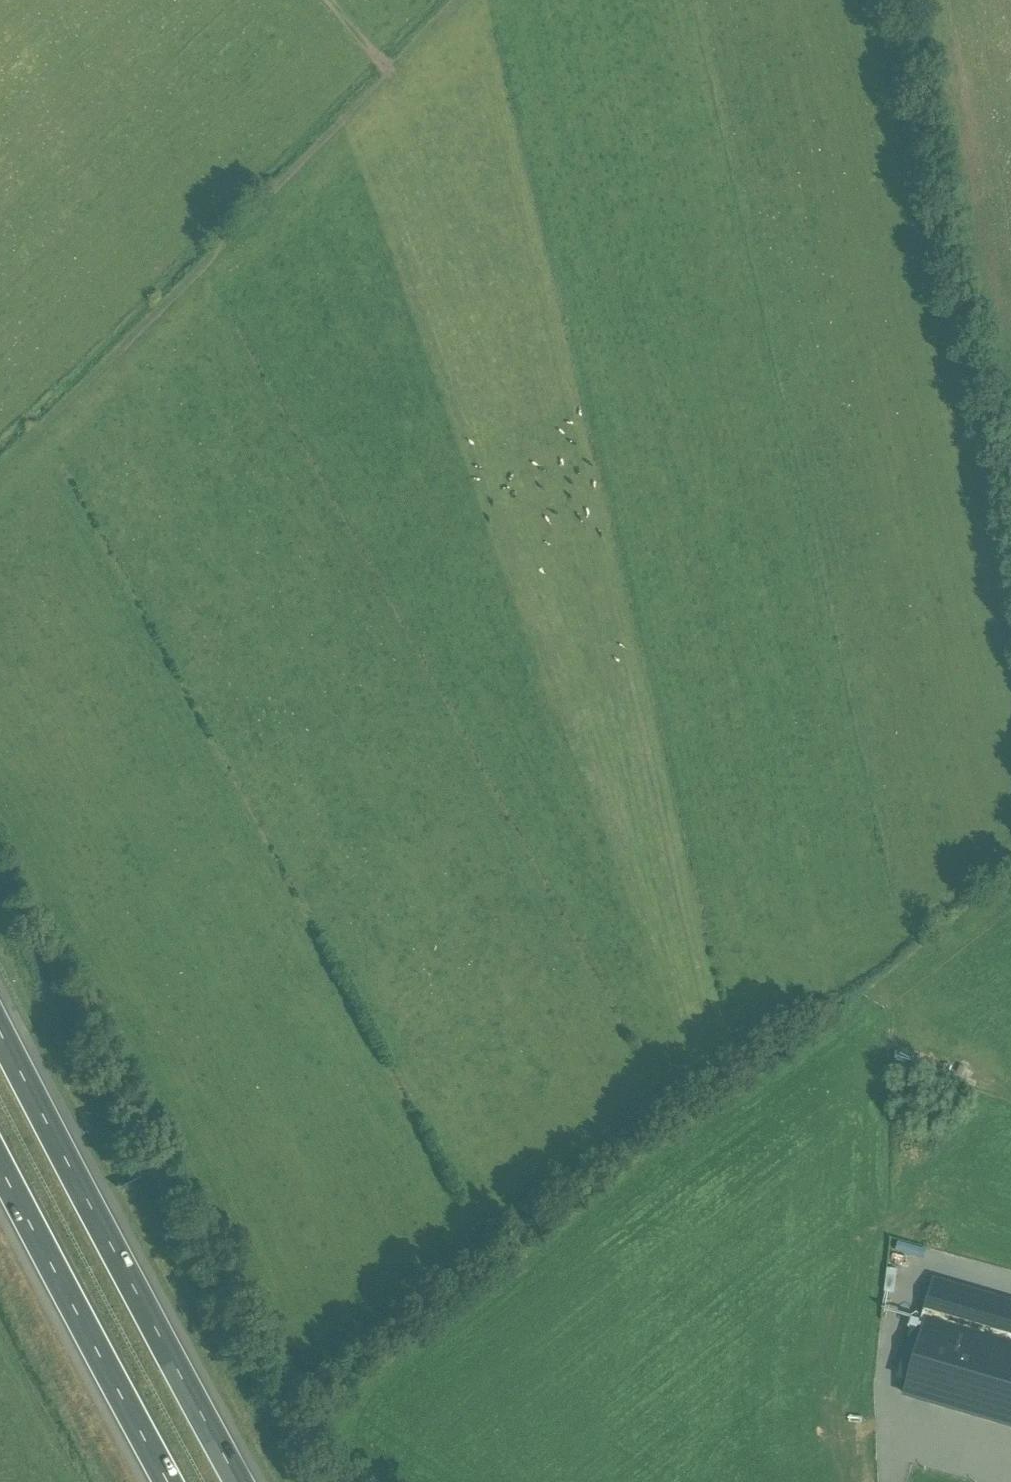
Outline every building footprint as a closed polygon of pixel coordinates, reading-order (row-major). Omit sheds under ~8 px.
[(986,1213),(988,1205),(967,1200),(966,1209),(986,1213)] [(902,1390),(1010,1422),(1010,1301),(935,1279),(902,1390)]
